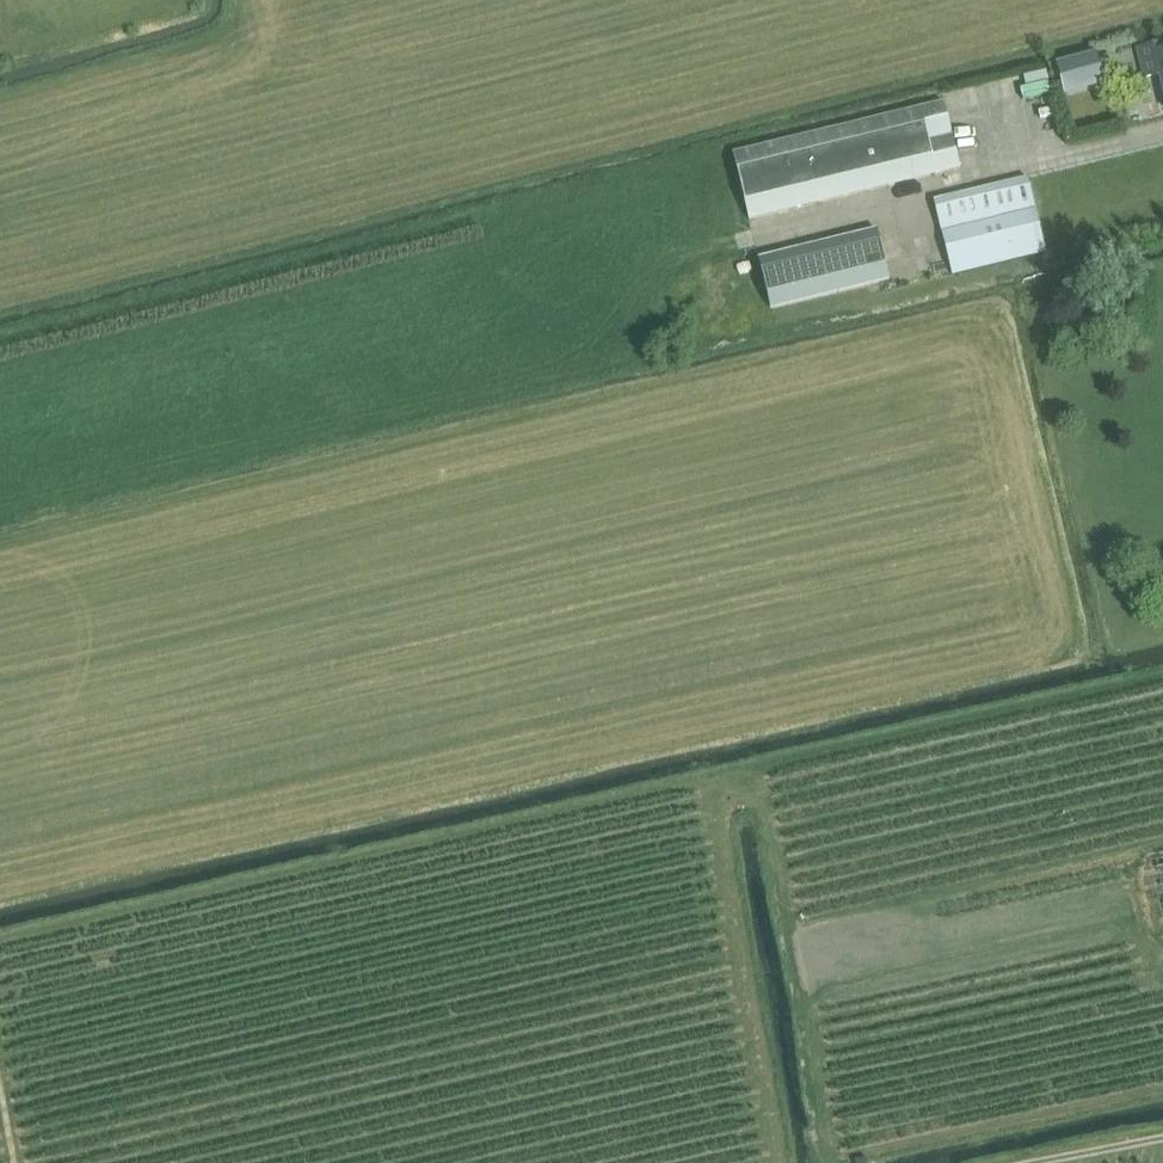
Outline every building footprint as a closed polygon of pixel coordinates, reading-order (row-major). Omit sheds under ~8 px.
[(1137,50),(1144,77),(1160,73),(1162,84),(1162,43),(1137,50)] [(1096,57),(1059,67),(1066,90),(1102,80),(1096,57)] [(943,105),(732,156),(748,221),(959,169),(953,146),(943,105)] [(935,202),(952,276),(1162,225),(1162,147),(935,202)] [(877,229),(759,258),(771,308),(889,279),(877,229)]
